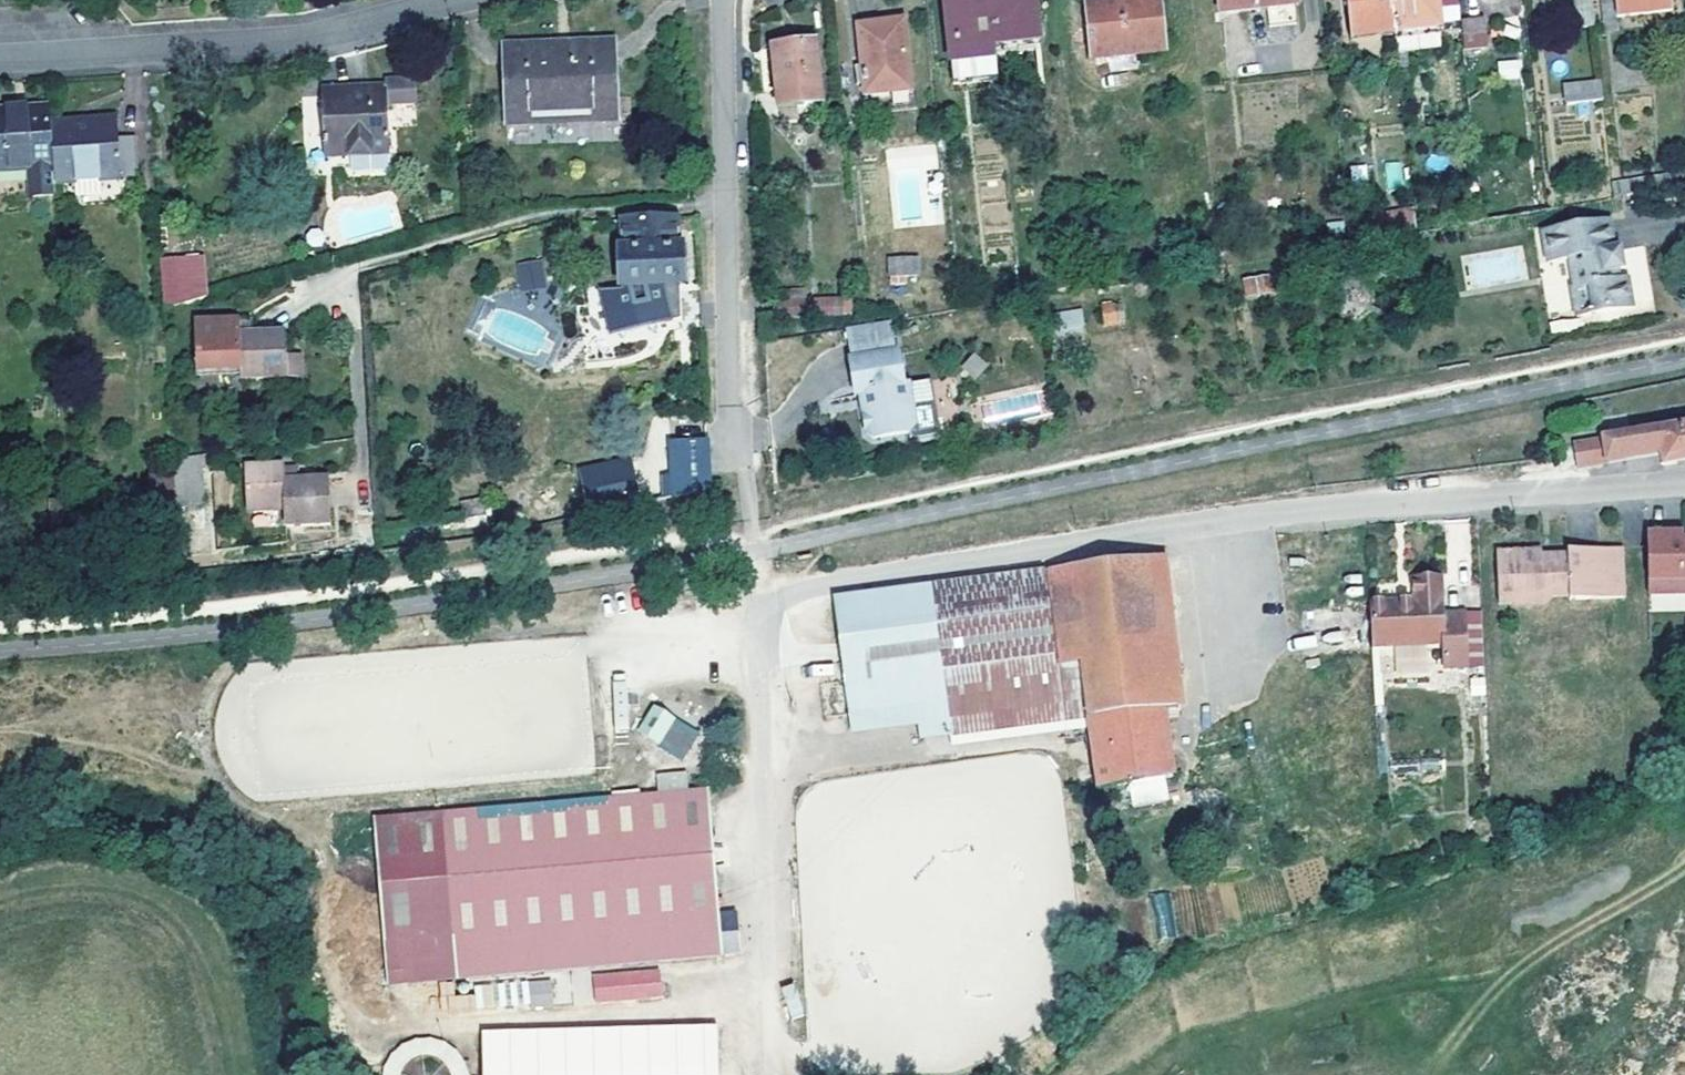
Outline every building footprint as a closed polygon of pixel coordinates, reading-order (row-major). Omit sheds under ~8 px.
[(990,0),(945,0),(954,86),(998,82),(996,56),(994,45),(990,0)] [(1015,49),(1039,46),(1035,0),(990,0),(994,45),(1015,43),(1015,49)] [(1140,71),(1138,54),(1166,51),(1160,0),(1123,0),(1096,3),(1099,34),(1092,35),(1094,58),(1110,57),(1112,74),(1140,71)] [(1221,13),(1298,4),(1298,0),(1219,0),(1221,13)] [(1395,30),(1392,0),(1346,0),(1351,42),(1396,37),(1395,30)] [(1395,30),(1438,26),(1461,23),(1461,22),(1458,0),(1392,0),(1395,30)] [(1594,27),(1592,0),(1574,0),(1577,29),(1594,27)] [(1616,16),(1673,10),(1672,0),(1600,0),(1602,18),(1616,16)] [(1099,34),(1096,3),(1088,4),(1092,35),(1099,34)] [(1618,31),(1616,16),(1602,18),(1604,33),(1618,31)] [(1461,23),(1463,50),(1485,47),(1483,19),(1461,22),(1461,23)] [(858,26),(862,66),(855,67),(857,84),(864,84),(865,94),(886,93),(911,90),(911,89),(904,21),(858,26)] [(1441,47),(1440,31),(1397,34),(1398,50),(1441,47)] [(508,126),(513,125),(618,121),(615,42),(600,42),(505,46),(508,126)] [(782,122),(822,117),(814,43),(773,47),(782,122)] [(1016,54),(1015,49),(1015,43),(994,45),(996,56),(1016,54)] [(1498,78),(1521,79),(1522,60),(1499,59),(1498,78)] [(1602,102),(1600,83),(1565,88),(1566,105),(1602,102)] [(378,181),(375,114),(404,113),(402,88),(374,90),(374,97),(343,98),(343,106),(309,107),(312,165),(339,163),(340,183),(378,181)] [(54,169),(52,123),(50,106),(0,109),(0,172),(54,169)] [(122,179),(119,139),(117,119),(52,123),(54,169),(55,184),(122,179)] [(134,137),(119,139),(122,179),(137,178),(134,137)] [(1389,190),(1407,186),(1400,160),(1383,164),(1389,190)] [(1612,198),(1681,187),(1678,172),(1610,183),(1612,198)] [(98,205),(137,178),(122,179),(55,184),(57,208),(98,205)] [(1364,221),(1367,240),(1416,232),(1414,212),(1364,221)] [(678,230),(678,217),(621,220),(623,241),(623,250),(620,251),(622,287),(627,287),(661,286),(684,284),(682,248),(679,248),(678,230)] [(697,233),(696,217),(678,217),(678,230),(689,229),(689,233),(697,233)] [(1344,221),(1327,223),(1328,234),(1345,233),(1344,221)] [(1623,269),(1619,250),(1614,251),(1609,222),(1543,233),(1548,263),(1570,259),(1575,288),(1572,289),(1577,317),(1632,308),(1627,280),(1619,282),(1617,271),(1623,269)] [(907,283),(906,276),(919,276),(918,258),(889,259),(890,284),(907,283)] [(182,259),(161,260),(162,284),(165,310),(186,304),(184,276),(182,259)] [(541,259),(515,262),(519,290),(545,286),(541,259)] [(1243,281),(1245,295),(1272,290),(1270,277),(1243,281)] [(663,308),(661,286),(627,287),(628,309),(663,308)] [(853,298),(807,299),(807,290),(773,292),(774,318),(853,315),(853,298)] [(1081,310),(1046,315),(1049,332),(1083,326),(1081,310)] [(241,370),(241,378),(300,377),(300,354),(287,355),(287,333),(253,333),(240,334),(240,322),(240,321),(195,323),(197,372),(208,372),(241,370)] [(891,321),(849,328),(854,359),(850,360),(855,393),(865,392),(867,409),(863,410),(866,433),(873,438),(908,433),(909,442),(936,438),(932,407),(912,410),(910,390),(909,385),(904,386),(899,354),(895,354),(891,321)] [(240,334),(253,333),(253,322),(240,322),(240,334)] [(1108,345),(1123,343),(1120,324),(1105,326),(1108,345)] [(978,379),(988,362),(971,352),(961,369),(978,379)] [(241,370),(208,372),(208,385),(241,385),(241,378),(241,370)] [(929,388),(910,390),(912,410),(932,407),(929,388)] [(1603,440),(1573,445),(1574,453),(1561,456),(1565,477),(1595,473),(1604,472),(1649,464),(1651,476),(1684,470),(1684,426),(1603,440)] [(676,477),(710,476),(708,442),(671,445),(676,477)] [(153,510),(178,509),(204,507),(201,468),(213,467),(212,455),(173,459),(174,474),(151,475),(153,510)] [(592,515),(640,504),(631,461),(582,472),(592,515)] [(285,482),(285,471),(285,467),(245,468),(246,512),(285,511),(285,527),(331,526),(329,481),(298,482),(285,482)] [(285,482),(298,482),(298,470),(285,471),(285,482)] [(679,496),(710,487),(710,476),(676,477),(679,496)] [(462,501),(466,517),(484,512),(480,496),(462,501)] [(1645,548),(1648,607),(1684,605),(1684,553),(1682,554),(1682,547),(1645,548)] [(1623,549),(1600,550),(1568,550),(1568,556),(1542,557),(1542,551),(1496,553),(1498,603),(1512,603),(1512,606),(1544,605),(1552,596),(1569,596),(1569,600),(1602,599),(1625,598),(1623,549)] [(1170,805),(1168,789),(1167,780),(1174,780),(1166,713),(1181,711),(1163,557),(833,598),(839,644),(845,698),(946,685),(952,735),(1090,717),(1091,728),(1099,791),(1128,787),(1129,796),(1131,810),(1170,805)] [(1415,606),(1371,608),(1373,653),(1443,650),(1444,676),(1467,675),(1465,620),(1442,621),(1441,583),(1414,584),(1415,606)] [(920,739),(952,735),(946,685),(845,698),(850,732),(917,724),(920,739)] [(954,746),(1091,728),(1090,717),(952,735),(954,746)] [(629,721),(620,737),(633,743),(641,728),(629,721)] [(641,728),(633,743),(640,747),(648,732),(641,728)] [(378,820),(379,829),(707,803),(706,793),(378,820)] [(719,961),(707,803),(379,829),(391,986),(719,961)] [(720,931),(722,954),(739,953),(737,930),(720,931)] [(663,996),(660,967),(591,972),(593,1002),(663,996)] [(522,1005),(552,1005),(552,980),(522,980),(522,1005)] [(474,987),(480,1009),(499,1004),(493,982),(474,987)] [(780,986),(790,1019),(804,1015),(794,982),(780,986)] [(718,1022),(479,1028),(480,1074),(719,1074),(718,1022)] [(406,1057),(404,1074),(448,1074),(450,1061),(406,1057)]
